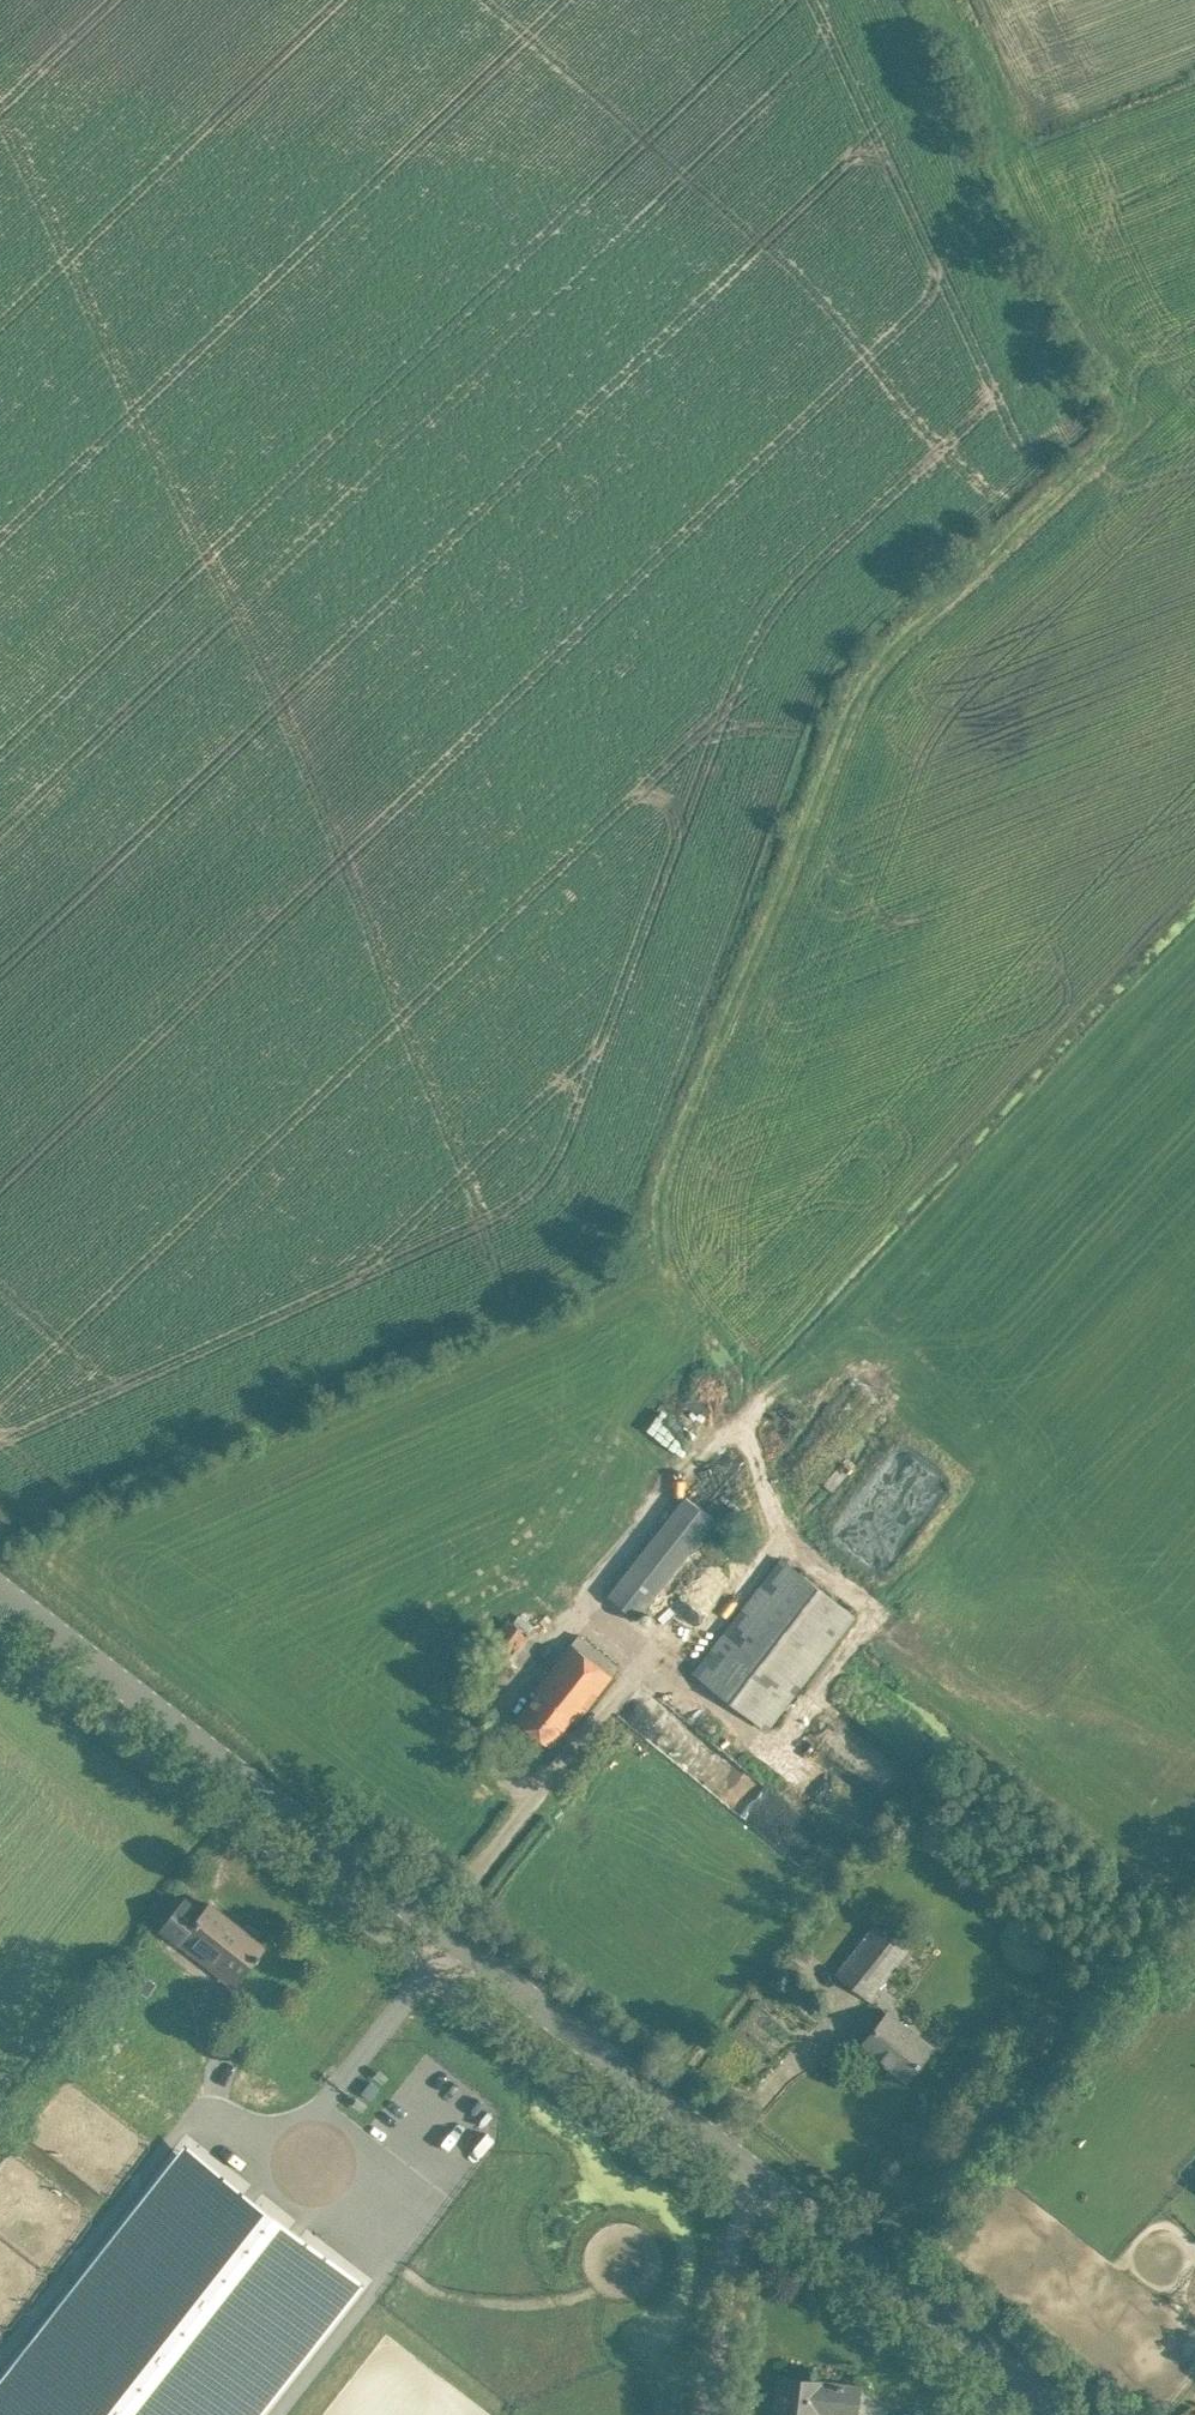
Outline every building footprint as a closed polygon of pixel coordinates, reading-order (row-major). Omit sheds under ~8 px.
[(714,1517),(686,1495),(627,1571),(655,1593),(714,1517)] [(781,1559),(694,1671),(766,1728),(854,1616),(781,1559)] [(635,1618),(655,1593),(627,1571),(607,1597),(635,1618)] [(509,1618),(485,1649),(504,1663),(528,1633),(509,1618)] [(540,1692),(533,1701),(518,1719),(550,1744),(571,1716),(576,1720),(612,1675),(571,1643),(536,1688),(540,1692)] [(185,1901),(164,1928),(199,1955),(203,1950),(239,1978),(255,1957),(257,1959),(260,1954),(259,1953),(264,1946),(210,1903),(201,1914),(185,1901)] [(876,1924),(837,1973),(869,1997),(907,1948),(876,1924)] [(887,2012),(878,2024),(863,2042),(907,2077),(931,2047),(887,2012)] [(203,2032),(212,2039),(221,2028),(212,2021),(203,2032)] [(0,2407),(0,2414),(237,2414),(336,2289),(185,2171),(0,2407)] [(818,2411),(849,2414),(857,2414),(860,2386),(822,2381),(822,2380),(781,2375),(776,2414),(781,2414),(818,2414),(818,2411)]
